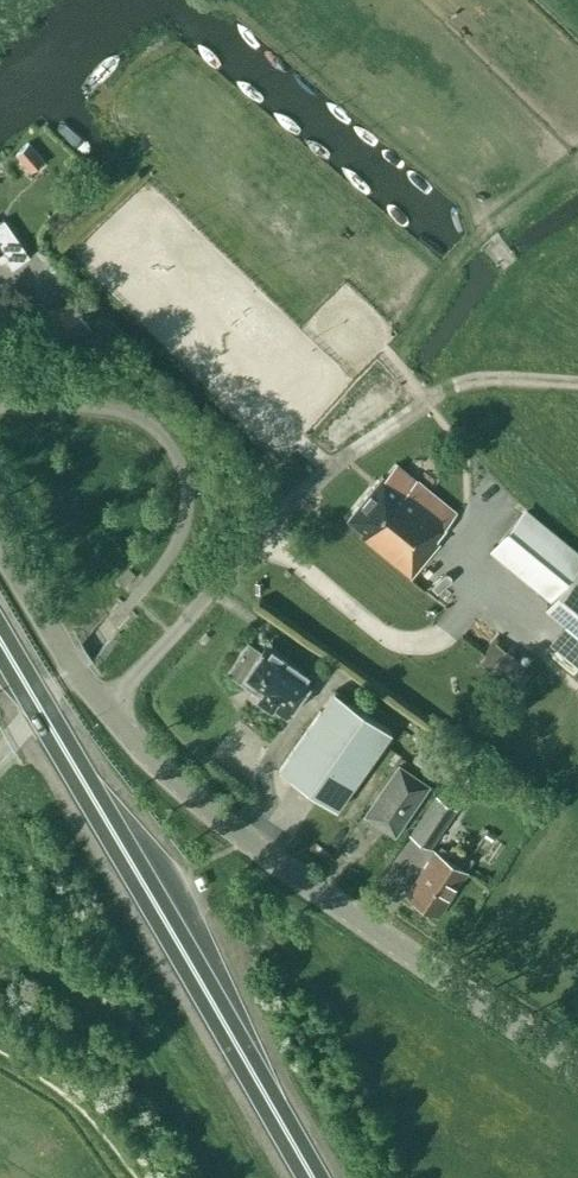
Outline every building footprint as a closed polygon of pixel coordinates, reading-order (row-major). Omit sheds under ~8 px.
[(30,171),(43,160),(28,142),(15,153),(30,171)] [(0,252),(11,267),(29,255),(3,218),(0,220),(0,252)] [(59,345),(89,325),(72,299),(42,320),(45,326),(59,345)] [(395,461),(383,476),(382,475),(347,517),(363,531),(360,534),(410,576),(439,541),(435,537),(447,522),(455,512),(416,479),(395,461)] [(527,510),(493,552),(550,599),(546,605),(577,632),(577,553),(527,510)] [(247,640),(225,672),(257,694),(256,696),(270,706),(276,698),(290,708),(313,675),(266,642),(261,650),(247,640)] [(525,662),(497,641),(481,663),(509,684),(525,662)] [(278,769),(336,809),(391,730),(334,690),(278,769)] [(236,761),(246,749),(234,739),(224,750),(236,761)] [(495,773),(479,762),(472,771),(489,782),(495,773)] [(426,784),(399,765),(366,813),(394,831),(426,784)] [(444,781),(436,794),(410,834),(435,850),(406,894),(438,914),(466,870),(430,846),(456,807),(464,794),(444,781)]
